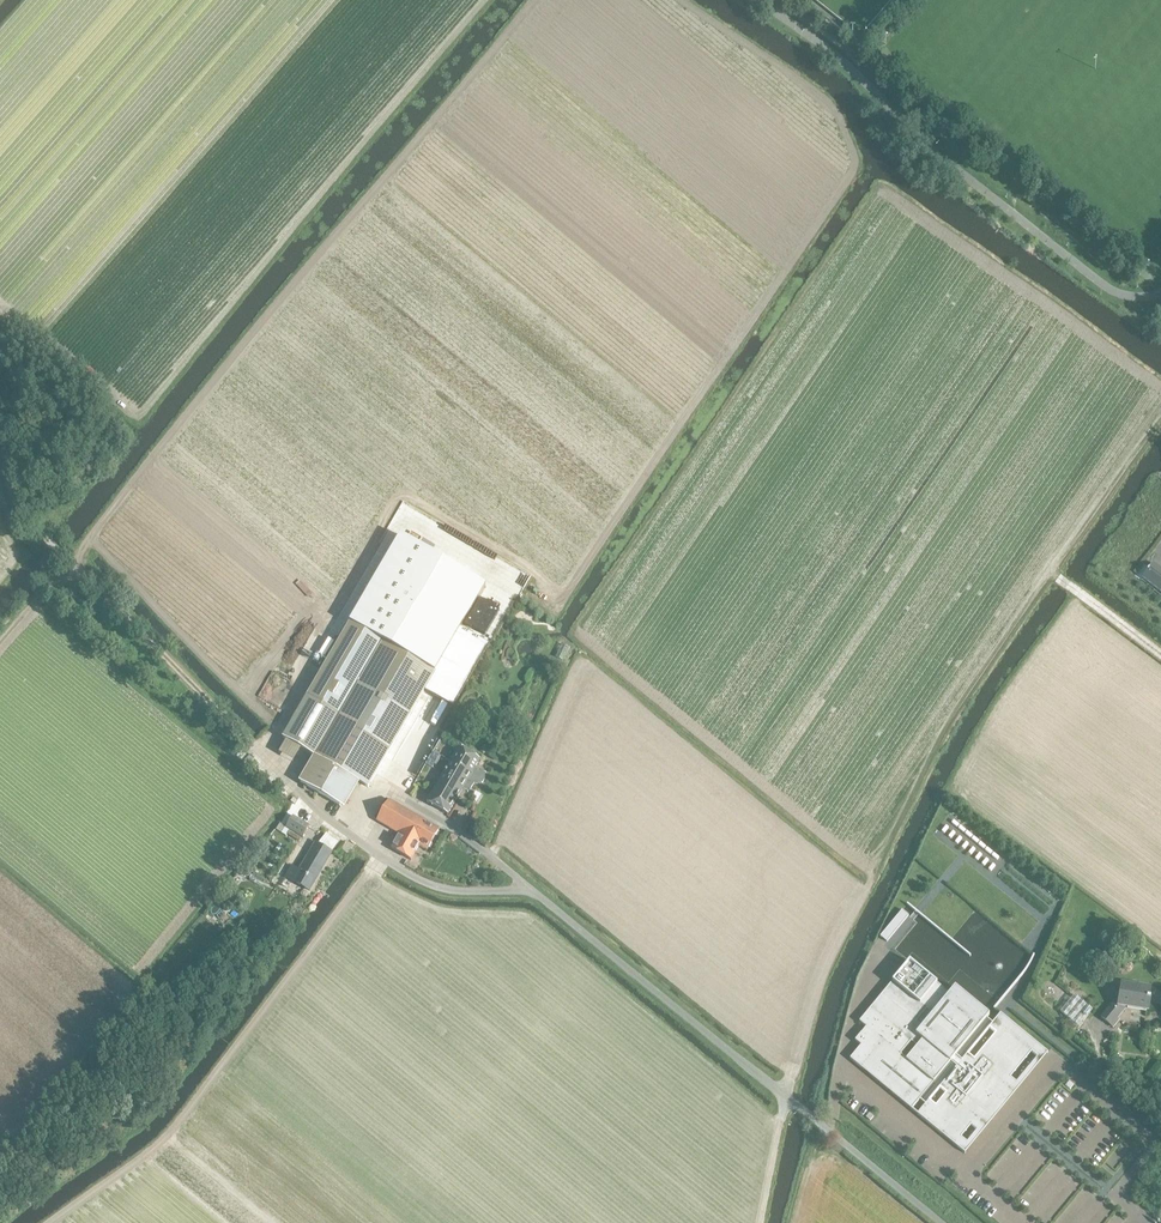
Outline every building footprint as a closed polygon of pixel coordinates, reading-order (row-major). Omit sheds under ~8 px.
[(453,707),(490,645),(461,628),(486,585),(401,536),(350,623),(435,673),(425,690),(453,707)] [(1144,580),(1156,588),(1156,587),(1160,591),(1160,569),(1155,565),(1144,580)] [(288,740),(279,753),(294,762),(302,748),(314,755),(308,764),(311,765),(301,783),(340,806),(355,780),(368,787),(424,690),(434,673),(382,642),(350,623),(283,737),(288,740)] [(424,762),(433,767),(441,754),(432,749),(441,734),(420,722),(388,778),(408,790),(424,762)] [(457,745),(440,776),(426,800),(447,812),(463,784),(469,788),(473,781),(474,782),(475,782),(476,782),(477,782),(478,782),(479,781),(480,781),(481,780),(482,779),(483,778),(483,777),(483,776),(483,775),(483,774),(483,773),(482,772),(482,771),(481,770),(480,769),(474,766),(479,757),(457,745)] [(425,847),(437,827),(386,797),(374,817),(397,831),(389,845),(408,857),(416,842),(425,847)] [(287,828),(303,838),(310,826),(294,816),(287,828)] [(331,851),(315,842),(300,869),(292,865),(286,877),(310,890),(331,851)] [(902,910),(880,936),(887,942),(908,916),(909,915),(902,910)] [(861,1045),(850,1058),(850,1059),(865,1070),(870,1075),(878,1081),(880,1083),(888,1090),(890,1091),(898,1098),(900,1100),(908,1106),(910,1108),(912,1109),(920,1100),(926,1104),(917,1114),(941,1134),(947,1127),(967,1144),(968,1143),(961,1137),(972,1125),(978,1131),(979,1130),(975,1127),(986,1114),(991,1118),(1002,1105),(1008,1098),(1001,1092),(1011,1080),(1017,1084),(1039,1057),(1032,1051),(1037,1045),(1047,1053),(1048,1052),(1006,1018),(1001,1013),(992,1023),(987,1018),(989,1015),(988,1015),(983,1021),(950,995),(956,988),(955,987),(949,994),(944,989),(910,961),(906,965),(860,1022),(866,1027),(862,1033),(861,1033),(855,1040),(861,1045)] [(1100,1017),(1113,1028),(1120,1019),(1118,1017),(1126,1009),(1149,1012),(1152,987),(1121,982),(1118,1004),(1114,1000),(1100,1017)] [(1093,1009),(1075,995),(1061,1013),(1079,1027),(1093,1009)] [(1070,1035),(1077,1027),(1069,1020),(1062,1029),(1070,1035)] [(1069,1081),(1065,1086),(1070,1090),(1074,1085),(1069,1081)]
